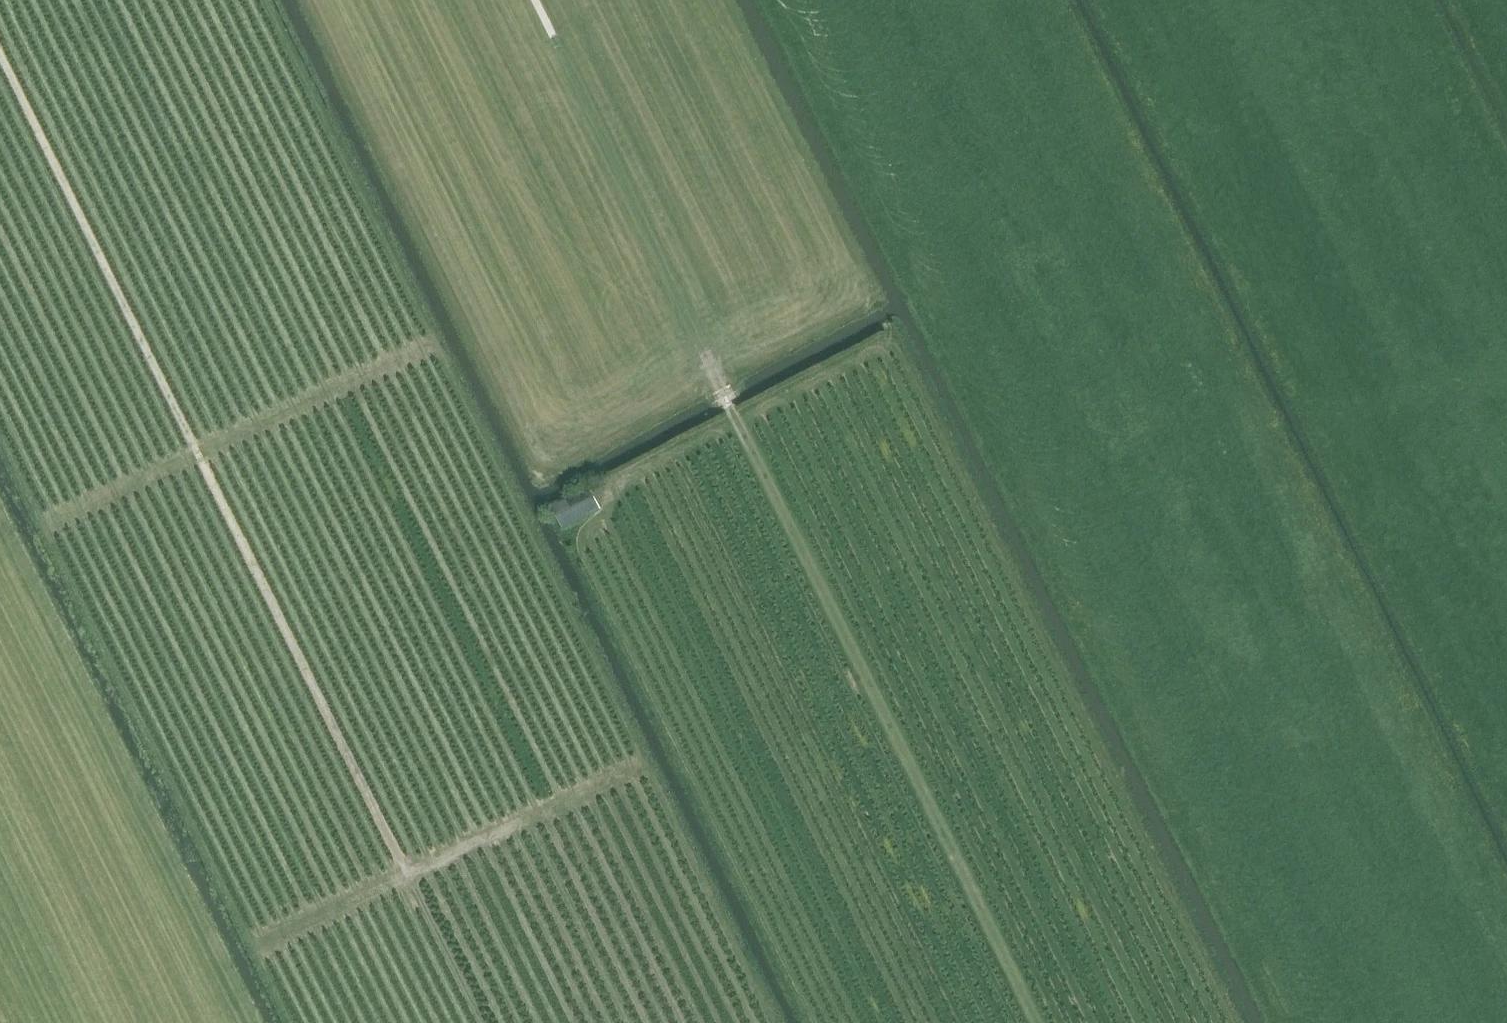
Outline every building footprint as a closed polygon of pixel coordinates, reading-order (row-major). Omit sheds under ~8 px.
[(554,500),(559,511),(595,493),(590,483),(554,500)] [(596,494),(559,513),(565,525),(602,506),(596,494)]
